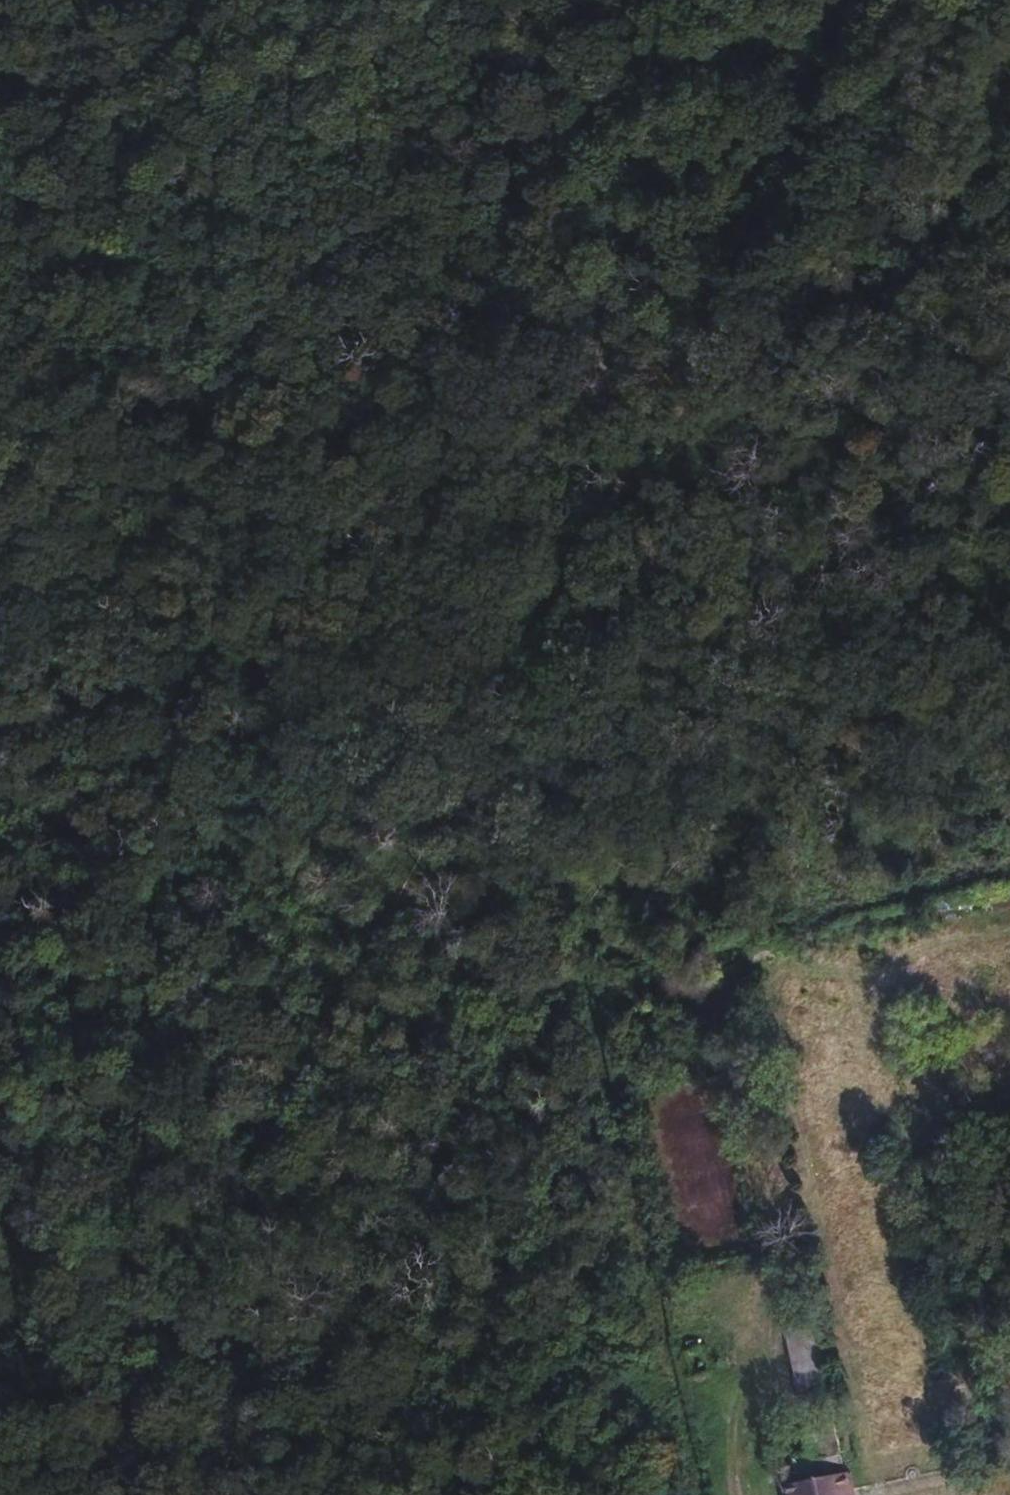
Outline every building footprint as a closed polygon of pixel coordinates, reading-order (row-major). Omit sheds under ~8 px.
[(794,1438),(804,1494),(875,1494),(865,1446),(835,1451),(829,1431),(794,1438)]
